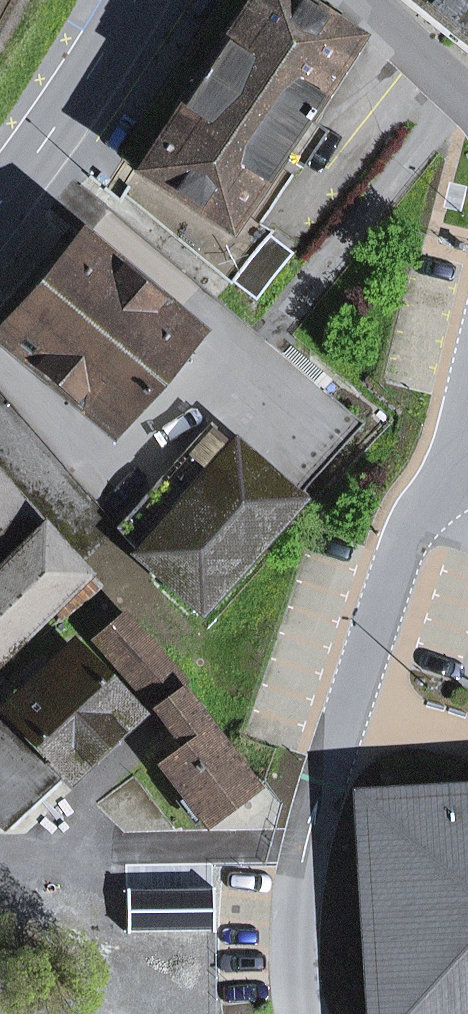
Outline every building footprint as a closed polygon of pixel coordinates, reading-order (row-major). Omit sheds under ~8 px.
[(331,20),(336,12),(318,0),(249,0),(124,194),(231,284),(233,282),(257,300),(293,253),(258,228),(239,215),(278,155),(297,168),(322,131),(313,126),(302,119),(356,36),(331,20)] [(467,39),(467,0),(420,0),(467,39)] [(302,119),(313,126),(367,44),(356,36),(302,119)] [(239,215),(258,228),(297,168),(278,155),(239,215)] [(80,235),(68,225),(0,305),(0,330),(80,235)] [(0,330),(0,339),(111,433),(196,332),(80,235),(0,330)] [(224,455),(233,444),(209,423),(200,433),(224,455)] [(137,552),(199,608),(296,500),(233,444),(224,455),(200,433),(116,527),(137,552)] [(84,575),(0,479),(0,555),(7,563),(0,571),(0,657),(84,575)] [(129,616),(99,642),(128,675),(158,649),(129,616)] [(46,671),(36,660),(28,668),(100,745),(134,713),(71,648),(46,671)] [(179,689),(186,684),(158,649),(128,675),(158,707),(187,745),(161,764),(207,824),(255,787),(179,689)] [(5,710),(67,776),(100,745),(28,668),(20,675),(30,686),(5,710)] [(57,776),(0,715),(0,822),(4,826),(57,776)] [(361,799),(373,1013),(467,1013),(467,792),(361,799)]
